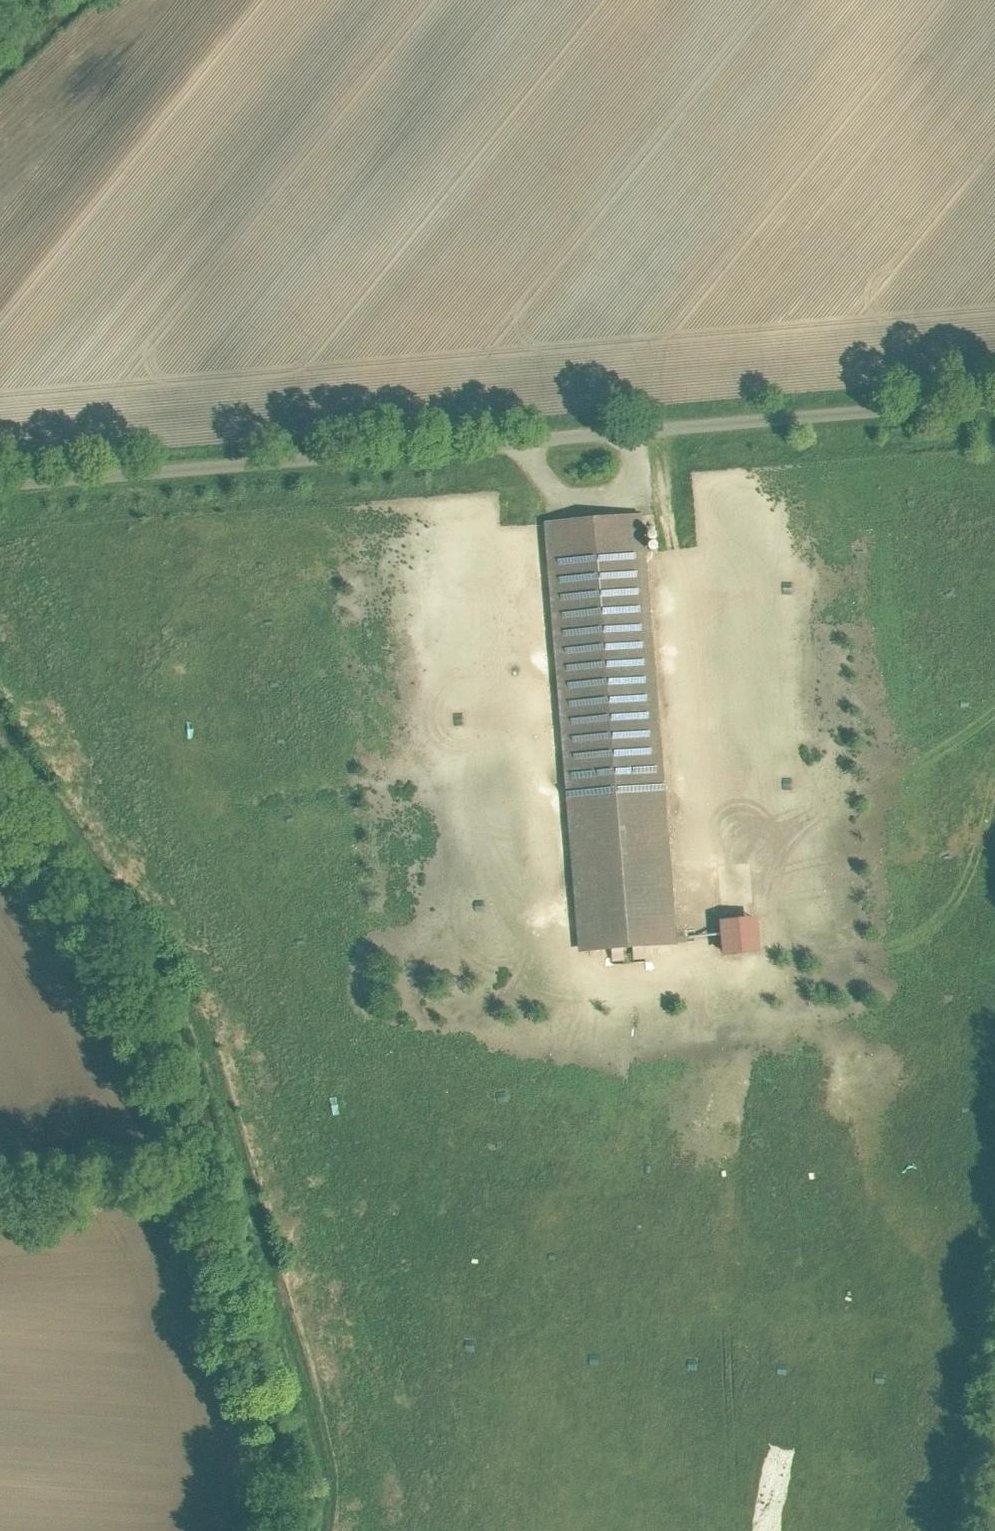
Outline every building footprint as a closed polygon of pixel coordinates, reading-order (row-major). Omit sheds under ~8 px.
[(639,514),(541,522),(576,953),(674,945),(639,514)] [(756,918),(717,921),(720,955),(759,952),(756,918)]
